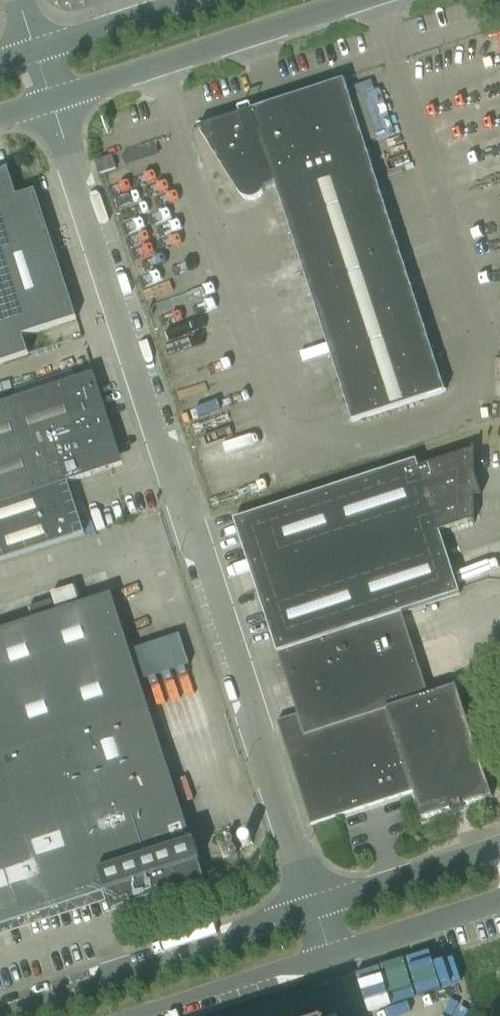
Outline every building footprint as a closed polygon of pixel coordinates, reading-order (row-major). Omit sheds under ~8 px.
[(344,80),(250,110),(198,128),(239,193),(240,195),(242,197),(244,198),(246,199),(249,199),(250,200),(253,199),(255,199),(258,198),(259,197),(260,196),(262,194),(262,193),(263,191),(263,190),(264,189),(264,188),(274,184),(352,422),(445,391),(344,80)] [(122,154),(125,164),(142,159),(141,158),(150,155),(147,146),(122,154)] [(112,156),(100,159),(94,161),(99,174),(116,168),(112,156)] [(0,172),(0,364),(29,354),(23,336),(76,319),(35,191),(17,197),(8,170),(0,172)] [(113,433),(93,373),(0,404),(0,562),(85,534),(68,482),(91,475),(95,467),(100,468),(101,459),(105,450),(113,444),(109,440),(113,433)] [(492,796),(456,685),(428,694),(402,613),(460,594),(439,531),(473,520),(473,523),(474,523),(474,497),(481,495),(474,474),(474,447),(473,447),(473,450),(419,468),(416,460),(234,520),(297,714),(277,721),(311,825),(413,792),(422,819),(450,810),(451,813),(453,814),(464,811),(465,808),(464,805),(492,796)] [(31,605),(35,616),(80,601),(75,585),(52,592),(54,598),(31,605)] [(106,891),(112,910),(205,880),(200,867),(111,594),(0,630),(0,926),(106,891)] [(134,644),(139,675),(190,666),(184,635),(134,644)]
